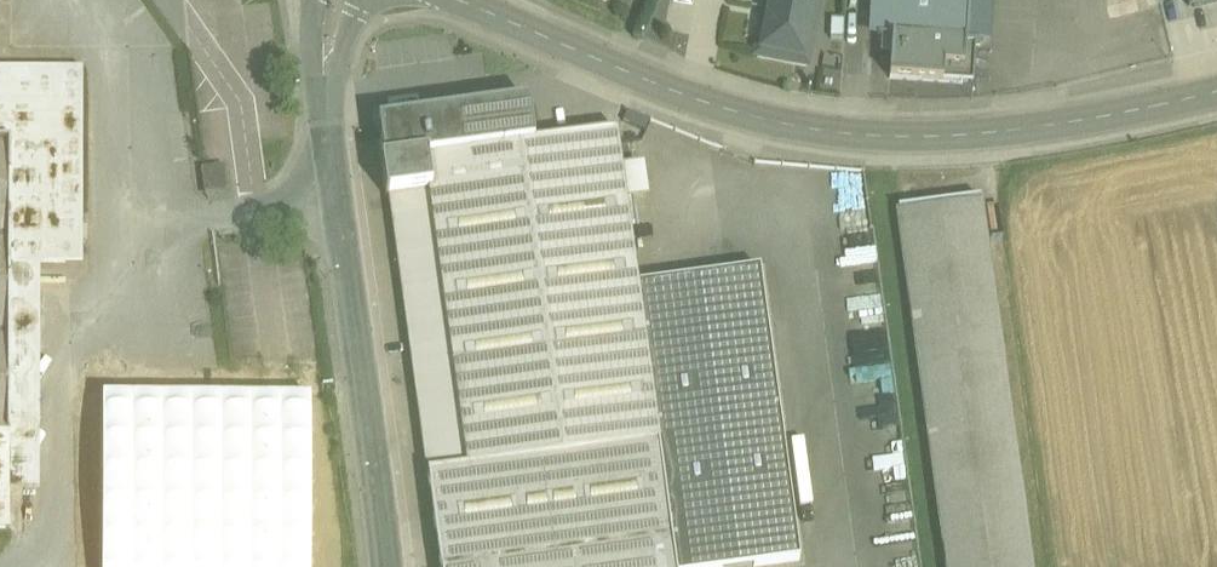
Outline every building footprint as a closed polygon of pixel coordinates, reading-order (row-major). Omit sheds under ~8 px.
[(630,8),(633,0),(611,0),(630,8)] [(758,57),(808,67),(821,0),(769,0),(758,57)] [(871,38),(893,39),(891,79),(971,84),(974,43),(986,44),(989,0),(874,0),(871,38)] [(1190,9),(1216,3),(1216,0),(1188,0),(1190,9)] [(10,533),(10,497),(39,497),(42,266),(84,264),(84,71),(0,70),(0,533),(10,533)] [(534,146),(528,106),(380,127),(385,167),(382,167),(386,200),(389,200),(427,476),(428,476),(441,566),(764,566),(800,562),(760,271),(638,288),(616,134),(534,146)] [(899,212),(948,566),(1031,566),(981,201),(899,212)] [(102,400),(100,566),(311,566),(313,402),(102,400)]
